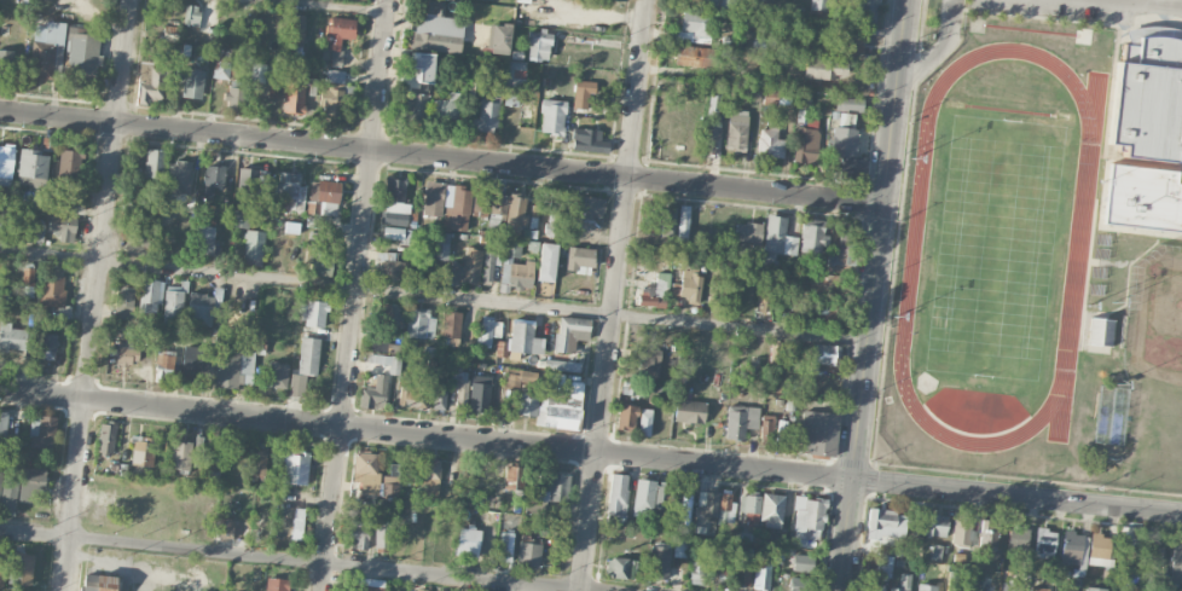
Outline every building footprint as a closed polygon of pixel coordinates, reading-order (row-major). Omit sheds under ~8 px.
[(464,19),(443,17),(445,1),(430,0),(428,0),(426,16),(416,15),(413,48),(460,53),(464,19)] [(835,0),(810,0),(810,8),(834,10),(835,0)] [(857,21),(876,21),(877,0),(858,0),(857,21)] [(181,25),(196,29),(202,7),(187,4),(181,25)] [(711,12),(681,11),(680,38),(710,40),(711,12)] [(305,16),(292,15),(291,46),(303,46),(305,16)] [(326,48),(353,48),(353,18),(326,18),(326,48)] [(64,22),(46,21),(44,42),(31,41),(29,77),(60,80),(64,22)] [(510,24),(492,24),(490,53),(509,54),(510,24)] [(177,43),(179,27),(165,26),(163,41),(177,43)] [(529,30),(526,59),(548,62),(551,32),(529,30)] [(834,50),(848,51),(849,33),(834,32),(834,50)] [(1176,39),(1181,41),(1181,152),(1176,151),(1175,161),(1124,155),(1125,145),(1107,144),(1117,62),(1122,62),(1123,44),(1137,45),(1138,37),(1148,35),(1161,36),(1176,39)] [(766,39),(754,38),(753,47),(765,48),(766,39)] [(95,76),(95,39),(69,39),(69,76),(95,76)] [(715,68),(716,48),(677,46),(676,66),(715,68)] [(19,75),(21,48),(0,47),(0,74),(19,75)] [(213,75),(227,78),(232,49),(218,47),(213,75)] [(418,82),(433,82),(434,54),(405,53),(404,68),(419,68),(418,82)] [(848,63),(807,56),(804,75),(845,82),(848,63)] [(161,104),(161,62),(138,62),(138,104),(161,104)] [(202,97),(202,69),(181,69),(181,97),(202,97)] [(305,111),(305,73),(284,73),(284,111),(305,111)] [(587,109),(589,93),(594,93),(595,82),(575,80),(572,108),(587,109)] [(268,98),(278,98),(278,84),(269,84),(268,98)] [(244,110),(244,86),(224,86),(224,110),(244,110)] [(349,114),(350,88),(320,86),(318,111),(349,114)] [(779,90),(764,89),(764,103),(778,104),(779,90)] [(447,99),(434,99),(434,120),(458,120),(459,92),(447,92),(447,99)] [(427,93),(409,93),(408,118),(426,119),(427,93)] [(720,95),(709,94),(708,114),(718,114),(720,95)] [(500,98),(481,96),(478,119),(473,118),(472,129),(497,132),(500,98)] [(810,97),(799,97),(798,122),(809,122),(810,97)] [(836,111),(864,111),(864,98),(836,97),(836,111)] [(565,100),(542,99),(540,134),(563,135),(565,100)] [(750,112),(730,108),(724,148),(744,151),(750,112)] [(839,127),(854,127),(855,114),(840,113),(839,127)] [(778,127),(758,127),(757,157),(784,157),(784,139),(777,139),(778,127)] [(820,130),(798,127),(792,161),(815,164),(820,130)] [(839,180),(866,181),(867,158),(855,158),(856,128),(832,127),(831,157),(840,157),(839,180)] [(704,154),(716,154),(717,128),(705,128),(704,154)] [(601,129),(573,129),(572,152),(607,153),(608,142),(600,142),(601,129)] [(12,146),(0,146),(0,185),(12,185),(12,146)] [(48,150),(19,149),(17,182),(46,185),(48,150)] [(83,151),(60,149),(57,180),(79,182),(83,151)] [(163,178),(164,149),(145,149),(144,178),(163,178)] [(189,192),(191,161),(169,160),(166,190),(189,192)] [(1176,182),(1181,183),(1181,231),(1101,222),(1108,163),(1177,170),(1176,182)] [(225,187),(225,166),(203,166),(203,187),(225,187)] [(268,169),(238,169),(238,196),(268,196),(268,169)] [(301,173),(277,173),(277,198),(301,198),(301,173)] [(404,202),(405,179),(385,178),(384,202),(404,202)] [(305,207),(315,212),(321,199),(334,204),(341,190),(318,179),(305,207)] [(440,217),(445,183),(426,181),(422,214),(440,217)] [(508,195),(491,193),(492,186),(475,183),(471,216),(488,218),(488,216),(506,218),(508,195)] [(444,206),(443,228),(469,230),(471,188),(453,187),(452,206),(444,206)] [(528,195),(510,193),(504,235),(519,237),(520,226),(523,226),(528,195)] [(603,219),(605,199),(585,196),(582,217),(603,219)] [(673,238),(677,204),(663,202),(659,236),(673,238)] [(688,241),(689,206),(679,205),(677,241),(688,241)] [(232,226),(248,228),(250,212),(234,210),(232,226)] [(558,227),(558,210),(548,210),(548,227),(558,227)] [(384,223),(407,226),(409,214),(385,211),(384,223)] [(46,236),(71,243),(77,219),(52,212),(46,236)] [(798,237),(785,235),(787,217),(768,214),(761,264),(775,266),(776,253),(796,255),(798,237)] [(45,220),(22,219),(21,241),(44,242),(45,220)] [(801,253),(825,254),(825,235),(825,221),(802,221),(801,253)] [(762,224),(736,222),(734,241),(761,244),(762,224)] [(197,226),(197,255),(214,255),(214,226),(197,226)] [(411,245),(412,229),(383,227),(383,238),(398,239),(398,244),(411,245)] [(265,231),(245,228),(242,262),(262,265),(265,231)] [(827,255),(826,271),(851,272),(852,232),(838,231),(837,255),(827,255)] [(449,233),(433,233),(433,259),(449,260),(449,233)] [(507,283),(508,259),(521,259),(522,240),(504,240),(502,283),(507,283)] [(536,280),(553,282),(556,244),(540,242),(536,280)] [(126,254),(145,257),(147,248),(128,243),(126,254)] [(593,248),(567,247),(566,272),(592,273),(593,248)] [(483,250),(466,248),(464,265),(451,263),(449,280),(479,284),(483,250)] [(330,277),(332,257),(311,255),(308,274),(330,277)] [(494,258),(485,257),(482,280),(491,281),(494,258)] [(509,262),(508,287),(532,288),(533,263),(509,262)] [(22,296),(34,297),(34,266),(22,266),(22,296)] [(700,304),(702,273),(682,271),(680,297),(688,297),(688,303),(700,304)] [(640,286),(639,306),(666,308),(668,273),(656,272),(656,286),(640,286)] [(837,295),(840,276),(811,272),(808,290),(837,295)] [(41,306),(65,306),(65,276),(42,276),(41,306)] [(158,313),(162,282),(141,279),(138,311),(158,313)] [(185,286),(167,284),(162,317),(181,319),(185,286)] [(215,326),(218,292),(190,291),(187,324),(215,326)] [(303,325),(325,328),(328,302),(306,300),(303,325)] [(401,306),(377,305),(376,330),(399,332),(401,306)] [(441,336),(449,337),(449,346),(460,346),(461,311),(442,311),(441,336)] [(434,338),(435,313),(407,312),(406,337),(434,338)] [(575,353),(575,340),(588,341),(590,318),(557,316),(555,352),(575,353)] [(1112,345),(1113,319),(1089,318),(1088,344),(1112,345)] [(501,321),(482,320),(480,346),(491,347),(492,337),(500,337),(501,321)] [(543,354),(544,338),(533,337),(534,323),(511,321),(509,341),(496,341),(495,356),(513,357),(513,352),(543,354)] [(23,352),(25,325),(0,324),(0,350),(23,352)] [(62,332),(40,332),(40,350),(62,350),(62,332)] [(297,373),(315,375),(319,338),(301,336),(297,373)] [(770,365),(783,365),(784,341),(770,341),(770,365)] [(838,366),(841,346),(814,343),(811,362),(838,366)] [(138,348),(116,347),(116,364),(137,365),(138,348)] [(181,376),(207,376),(207,348),(181,348),(181,376)] [(253,388),(253,348),(215,348),(215,388),(253,388)] [(630,349),(630,372),(659,373),(660,350),(630,349)] [(174,376),(174,350),(156,350),(156,376),(174,376)] [(388,365),(388,375),(400,375),(400,356),(370,355),(370,365),(388,365)] [(545,370),(579,371),(580,362),(545,360),(545,370)] [(267,388),(286,388),(286,363),(267,363),(267,388)] [(468,378),(468,370),(453,369),(453,378),(468,378)] [(537,383),(536,370),(506,371),(506,387),(519,387),(518,383),(537,383)] [(374,388),(361,387),(360,407),(385,409),(387,374),(375,373),(374,388)] [(518,392),(516,414),(536,416),(535,425),(577,429),(581,382),(563,380),(564,374),(545,373),(543,395),(518,392)] [(289,396),(303,396),(304,374),(290,374),(289,396)] [(492,378),(472,375),(467,410),(487,412),(492,378)] [(468,380),(456,379),(455,405),(467,405),(468,380)] [(425,387),(399,386),(399,406),(424,407),(425,387)] [(445,410),(446,386),(434,386),(433,409),(445,410)] [(704,401),(675,400),(674,423),(704,424),(704,401)] [(617,430),(636,430),(637,405),(618,405),(617,430)] [(725,440),(744,440),(745,428),(758,429),(759,407),(727,406),(725,440)] [(639,436),(650,436),(651,409),(640,408),(639,436)] [(0,411),(0,437),(5,438),(9,412),(0,411)] [(838,413),(802,411),(800,453),(835,456),(838,413)] [(52,450),(56,417),(31,415),(28,447),(52,450)] [(786,420),(775,421),(775,415),(760,415),(761,446),(786,445),(786,420)] [(116,422),(100,419),(97,452),(112,453),(116,422)] [(152,465),(152,438),(132,438),(132,465),(152,465)] [(189,473),(192,442),(173,440),(168,469),(189,473)] [(267,444),(251,444),(251,475),(267,475),(267,444)] [(218,479),(218,451),(205,451),(205,479),(218,479)] [(308,453),(282,452),(280,483),(307,485),(308,453)] [(381,453),(353,452),(352,479),(361,479),(360,494),(378,494),(381,453)] [(440,479),(440,461),(420,460),(419,478),(440,479)] [(504,489),(524,490),(525,466),(505,465),(504,489)] [(45,468),(19,468),(19,488),(45,488),(45,468)] [(569,474),(548,474),(548,492),(547,492),(547,501),(568,502),(569,474)] [(608,519),(626,519),(627,474),(609,474),(608,519)] [(398,476),(382,476),(381,496),(397,497),(398,476)] [(656,481),(637,478),(631,517),(651,520),(656,481)] [(666,481),(656,481),(655,508),(665,508),(666,481)] [(716,516),(717,492),(699,491),(697,515),(716,516)] [(717,522),(731,523),(734,493),(720,492),(717,522)] [(784,495),(762,493),(759,524),(780,527),(784,495)] [(760,496),(740,495),(739,512),(759,513),(760,496)] [(690,498),(678,497),(677,522),(689,523),(690,498)] [(793,531),(804,532),(803,538),(821,540),(825,500),(797,497),(793,531)] [(305,508),(293,508),(292,539),(303,540),(305,508)] [(890,538),(891,527),(905,529),(906,513),(869,509),(866,536),(890,538)] [(924,534),(945,537),(948,516),(927,514),(924,534)] [(973,522),(954,519),(951,544),(969,547),(973,522)] [(978,546),(995,549),(999,522),(982,519),(978,546)] [(356,539),(355,549),(366,550),(369,522),(350,520),(349,538),(356,539)] [(1026,551),(1029,529),(1020,528),(1021,523),(1010,521),(1006,549),(1026,551)] [(374,547),(389,548),(390,528),(375,527),(374,547)] [(477,559),(482,530),(459,527),(455,555),(477,559)] [(1055,554),(1056,530),(1036,529),(1035,553),(1055,554)] [(511,562),(513,533),(501,532),(499,561),(511,562)] [(1087,564),(1088,533),(1063,533),(1062,563),(1087,564)] [(1108,566),(1111,536),(1091,534),(1088,564),(1108,566)] [(541,541),(531,541),(531,535),(519,535),(518,565),(540,566),(541,541)] [(688,557),(689,537),(675,536),(674,557),(688,557)] [(1171,584),(1181,584),(1181,542),(1173,542),(1171,584)] [(670,547),(649,546),(648,578),(668,578),(670,547)] [(691,584),(709,584),(708,553),(690,553),(691,584)] [(35,557),(12,554),(8,582),(31,585),(35,557)] [(812,555),(792,554),(792,571),(812,571),(812,555)] [(892,556),(881,555),(880,579),(891,579),(892,556)] [(607,558),(606,578),(633,579),(634,559),(607,558)] [(769,590),(770,560),(754,560),(753,590),(769,590)] [(749,584),(750,563),(736,562),(735,583),(749,584)] [(960,572),(947,571),(947,590),(959,590),(960,572)] [(889,590),(909,590),(910,573),(900,573),(899,588),(889,587),(889,590)] [(116,576),(81,574),(80,590),(115,590),(116,576)] [(385,582),(350,576),(347,590),(383,590),(385,582)] [(810,578),(790,577),(789,590),(810,590),(810,578)] [(288,578),(266,578),(266,590),(288,590),(288,578)] [(860,582),(860,590),(885,590),(885,584),(860,582)] [(1003,583),(1002,590),(1021,590),(1022,585),(1003,583)]
